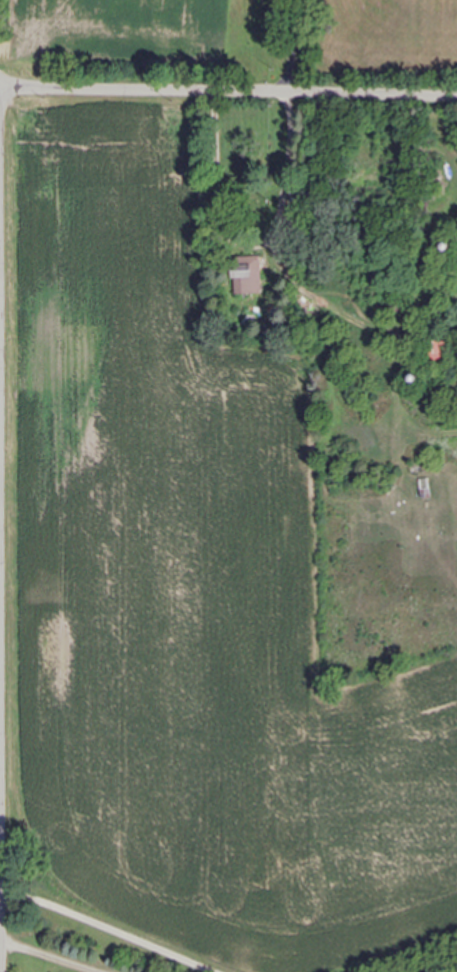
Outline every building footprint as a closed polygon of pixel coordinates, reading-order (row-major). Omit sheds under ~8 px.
[(244,279),(244,295),(262,295),(262,255),(233,255),(233,279),(244,279)] [(404,312),(404,298),(394,298),(394,312),(404,312)] [(430,359),(450,359),(450,341),(430,341),(430,359)]
